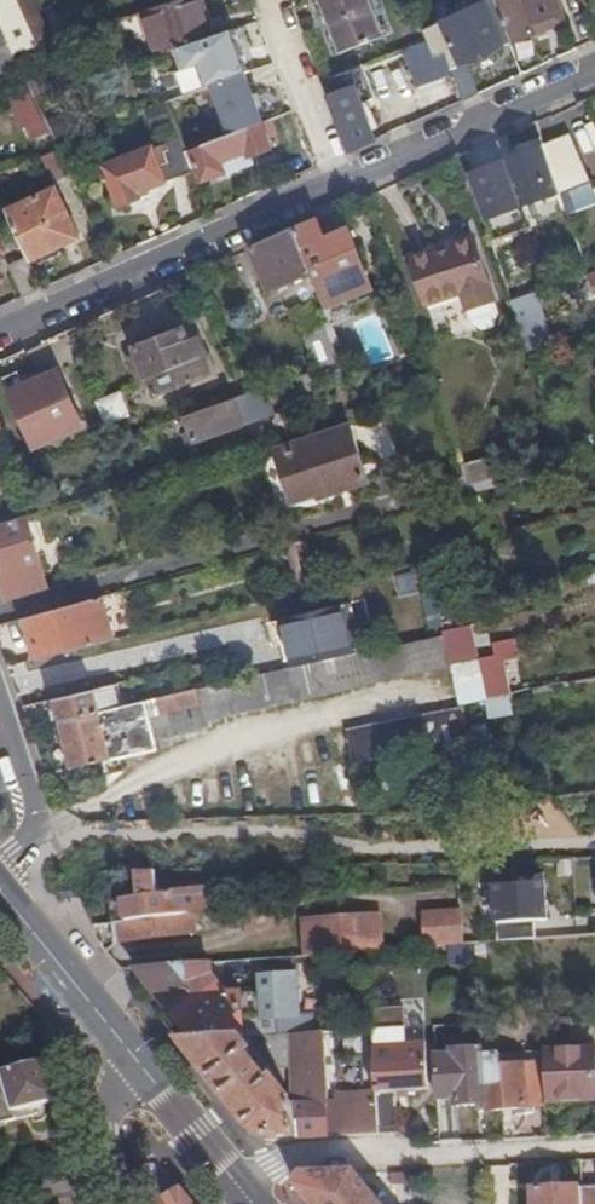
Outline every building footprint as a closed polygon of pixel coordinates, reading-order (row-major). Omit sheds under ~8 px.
[(9,45),(12,51),(57,36),(41,0),(0,0),(0,25),(9,45)] [(177,47),(208,36),(203,21),(208,19),(202,0),(178,0),(150,9),(157,29),(151,31),(158,53),(177,47)] [(343,50),(381,36),(367,0),(323,0),(343,50)] [(479,91),(467,60),(511,41),(494,0),(454,0),(459,12),(425,27),(428,37),(435,55),(446,51),(454,71),(463,98),(479,91)] [(511,41),(564,20),(556,0),(494,0),(511,41)] [(157,29),(150,9),(144,11),(151,31),(157,29)] [(208,36),(226,30),(221,14),(208,19),(203,21),(208,36)] [(9,45),(0,25),(0,49),(9,45)] [(206,84),(250,68),(235,27),(226,30),(208,36),(177,47),(184,66),(198,62),(206,84)] [(420,85),(454,71),(446,51),(435,55),(428,37),(406,47),(420,85)] [(18,64),(13,53),(12,51),(9,45),(0,49),(0,65),(3,71),(18,64)] [(165,101),(179,137),(185,149),(263,120),(245,73),(165,101)] [(33,130),(47,123),(34,95),(29,86),(14,92),(33,130)] [(350,150),(375,139),(354,86),(329,95),(350,150)] [(193,169),(195,174),(201,172),(204,179),(227,170),(222,159),(248,149),(251,154),(274,146),(263,120),(185,149),(193,169)] [(568,136),(544,145),(559,192),(560,195),(587,186),(568,136)] [(141,190),(193,169),(185,149),(179,137),(154,146),(153,144),(130,152),(130,154),(104,164),(119,205),(143,196),(141,190)] [(544,145),(543,143),(506,156),(523,206),(559,192),(544,145)] [(59,176),(70,170),(60,148),(48,153),(59,176)] [(222,159),(227,170),(253,160),(251,154),(248,149),(222,159)] [(487,219),(521,206),(504,159),(469,171),(487,219)] [(28,254),(30,259),(79,237),(57,188),(6,209),(28,254)] [(527,216),(488,230),(492,240),(507,235),(530,226),(527,216)] [(325,236),(317,218),(295,229),(312,271),(314,276),(361,257),(349,227),(325,236)] [(312,271),(295,229),(251,248),(269,289),(312,271)] [(474,235),(442,246),(447,260),(417,271),(428,302),(463,290),(469,306),(495,297),(474,235)] [(507,235),(492,240),(497,254),(512,250),(507,235)] [(447,260),(442,246),(412,255),(417,271),(447,260)] [(24,295),(43,286),(30,259),(28,254),(9,263),(24,295)] [(578,279),(587,307),(594,305),(594,274),(578,279)] [(525,293),(512,298),(511,298),(527,350),(542,346),(525,293)] [(500,312),(495,297),(469,306),(474,321),(485,327),(495,324),(500,312)] [(338,303),(326,307),(318,309),(325,327),(335,351),(346,347),(340,328),(347,326),(338,303)] [(195,359),(189,341),(182,327),(134,346),(138,355),(132,357),(137,372),(143,370),(147,372),(156,394),(194,379),(188,362),(195,359)] [(338,361),(335,351),(325,327),(305,334),(319,369),(321,368),(338,361)] [(198,338),(189,341),(195,359),(188,362),(194,379),(211,372),(198,338)] [(346,359),(338,361),(321,368),(326,381),(351,371),(346,359)] [(57,369),(23,384),(8,390),(34,447),(82,427),(57,369)] [(8,390),(23,384),(17,372),(2,377),(8,390)] [(266,387),(264,388),(185,416),(189,427),(194,441),(274,412),(266,387)] [(101,400),(108,423),(133,416),(125,392),(101,400)] [(370,480),(352,426),(277,449),(294,499),(319,492),(320,496),(370,480)] [(194,441),(189,427),(179,430),(184,444),(194,441)] [(501,474),(496,453),(458,463),(463,484),(501,474)] [(53,505),(39,510),(0,522),(0,573),(40,561),(32,533),(59,524),(53,505)] [(319,587),(306,539),(291,543),(303,590),(319,587)] [(427,560),(432,581),(439,608),(455,605),(443,556),(427,560)] [(101,596),(28,616),(39,658),(113,639),(101,596)] [(340,604),(287,617),(291,636),(289,637),(295,666),(352,653),(340,604)] [(28,616),(21,618),(32,660),(39,658),(28,616)] [(444,628),(445,632),(452,662),(474,659),(467,624),(444,628)] [(352,653),(295,666),(235,680),(115,707),(101,711),(60,720),(72,767),(112,757),(109,745),(114,744),(117,756),(156,747),(153,736),(204,725),(204,719),(286,700),(422,669),(452,662),(445,632),(352,653)] [(479,658),(487,696),(508,692),(502,658),(515,656),(512,637),(492,642),(495,655),(479,658)] [(474,659),(452,662),(461,700),(464,701),(487,696),(479,658),(474,659)] [(452,662),(422,669),(433,712),(464,706),(464,701),(461,700),(452,662)] [(109,684),(95,688),(101,711),(115,707),(109,684)] [(95,688),(55,698),(60,720),(101,711),(95,688)] [(358,762),(369,760),(471,740),(464,706),(433,712),(350,728),(358,762)] [(461,783),(465,807),(477,805),(473,781),(461,783)] [(474,880),(472,862),(457,863),(459,882),(474,880)] [(157,894),(155,872),(135,873),(138,897),(157,894)] [(192,914),(208,912),(205,888),(172,892),(172,894),(158,895),(157,894),(138,897),(138,898),(111,902),(111,923),(192,914)] [(558,902),(497,906),(497,908),(424,914),(425,947),(474,943),(594,935),(594,899),(558,902)] [(367,951),(380,949),(378,913),(305,919),(307,955),(367,951)] [(195,933),(192,914),(111,923),(114,942),(195,933)] [(453,947),(456,965),(476,963),(474,945),(453,947)] [(211,980),(209,962),(135,968),(194,1041),(242,1039),(243,1037),(263,1036),(273,1035),(269,992),(225,995),(214,980),(211,980)] [(433,1026),(434,1039),(453,1038),(452,1024),(434,1025),(432,999),(411,1001),(413,1026),(433,1026)] [(481,1023),(480,1023),(464,1023),(466,1050),(453,1051),(454,1069),(435,1070),(438,1107),(486,1103),(482,1055),(481,1023)] [(194,1041),(180,1042),(253,1133),(267,1139),(319,1137),(378,1134),(375,1092),(347,1094),(348,1102),(328,1104),(324,1032),(273,1035),(263,1036),(264,1049),(280,1067),(294,1068),(296,1105),(277,1083),(273,1085),(258,1066),(263,1063),(257,1054),(254,1054),(242,1039),(194,1041)] [(375,1092),(378,1134),(396,1133),(394,1091),(427,1089),(424,1042),(382,1045),(381,1038),(372,1038),(375,1092)] [(546,1100),(583,1098),(583,1090),(594,1089),(594,1054),(594,1049),(544,1050),(545,1062),(546,1100)] [(499,1054),(482,1055),(486,1103),(486,1110),(546,1105),(546,1100),(545,1062),(500,1066),(499,1054)] [(50,1060),(0,1072),(0,1123),(17,1119),(15,1111),(62,1100),(50,1060)] [(583,1098),(594,1098),(594,1089),(583,1090),(583,1098)] [(355,1172),(301,1174),(294,1185),(309,1203),(380,1203),(355,1172)] [(411,1183),(410,1173),(392,1174),(392,1184),(411,1183)] [(84,1174),(53,1183),(52,1179),(28,1186),(31,1203),(86,1203),(93,1203),(84,1174)] [(582,1187),(583,1203),(594,1203),(594,1186),(582,1187)] [(582,1187),(529,1189),(530,1203),(583,1203),(582,1187)] [(155,1203),(194,1203),(182,1188),(155,1203)]
